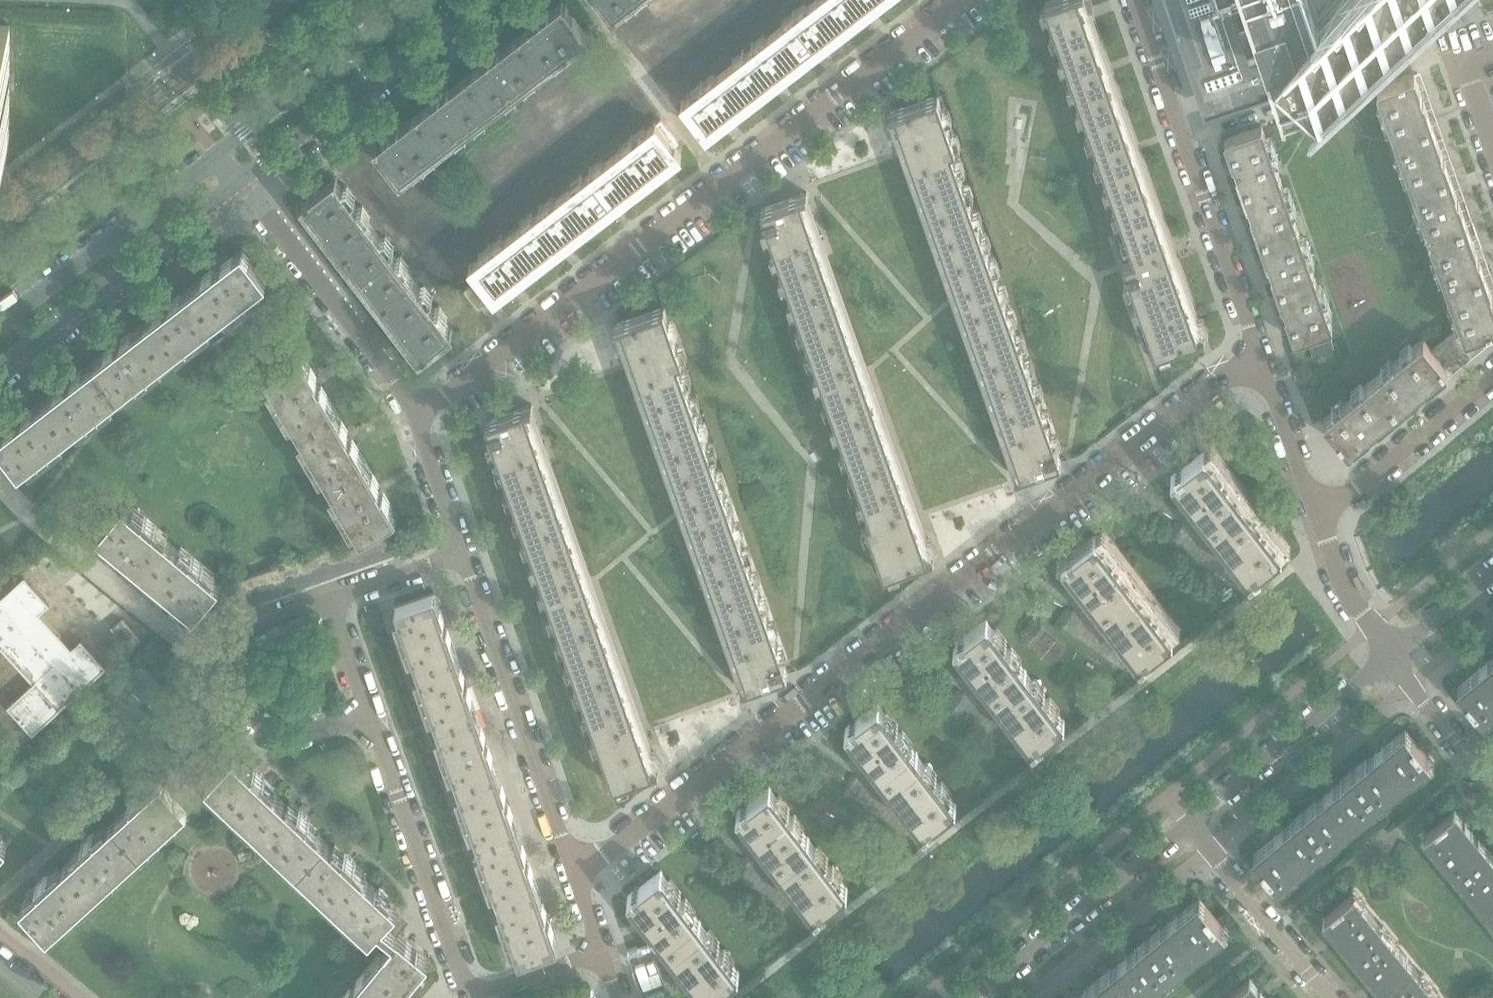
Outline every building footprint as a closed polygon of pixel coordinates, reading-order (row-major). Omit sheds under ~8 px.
[(587,33),(586,32),(562,0),(560,2),(560,3),(550,11),(549,9),(538,17),(540,19),(520,34),(544,65),(584,33),(585,34),(587,33)] [(628,0),(604,0),(614,12),(615,11),(615,10),(628,0)] [(841,30),(818,0),(815,0),(772,33),(797,64),(811,53),(812,54),(822,46),(821,45),(841,30)] [(880,0),(818,0),(841,30),(861,14),(862,16),(872,8),(871,6),(880,0)] [(1087,0),(1051,0),(1045,2),(1125,231),(1114,235),(1138,301),(1156,352),(1199,337),(1205,335),(1204,332),(1198,315),(1090,8),(1087,0)] [(1204,110),(1220,104),(1220,103),(1283,82),(1284,87),(1326,87),(1342,62),(1486,13),(1492,11),(1492,0),(1167,0),(1204,110)] [(9,74),(9,73),(9,63),(10,24),(0,24),(0,74),(9,74)] [(779,77),(797,64),(772,33),(726,69),(750,100),(769,85),(770,86),(780,79),(779,77)] [(494,103),(544,65),(520,34),(499,50),(498,48),(488,56),(489,57),(470,72),(494,103)] [(729,116),(750,100),(726,69),(684,101),(684,100),(682,101),(701,126),(700,127),(703,131),(704,130),(707,134),(709,133),(708,132),(719,123),(720,125),(730,117),(729,116)] [(1432,123),(1421,92),(1414,71),(1377,84),(1395,136),(1432,123)] [(444,141),(494,103),(470,72),(449,88),(448,86),(438,95),(439,96),(420,111),(444,141)] [(9,139),(9,92),(9,90),(9,82),(10,79),(0,79),(0,139),(9,139)] [(1057,450),(952,149),(956,147),(937,95),(894,110),(888,112),(889,115),(895,132),(1015,473),(1016,476),(1061,460),(1057,450)] [(402,174),(444,141),(420,111),(399,127),(398,125),(398,126),(388,133),(389,135),(379,143),(378,142),(376,143),(401,176),(403,174),(402,174)] [(661,119),(656,123),(673,145),(678,142),(661,119)] [(680,155),(677,151),(678,150),(675,146),(674,147),(673,145),(656,123),(655,122),(654,124),(614,155),(638,186),(657,171),(658,173),(669,165),(667,163),(678,155),(679,156),(680,155)] [(1449,170),(1432,123),(1395,136),(1412,183),(1449,170)] [(1279,176),(1261,125),(1225,138),(1242,189),(1279,176)] [(617,202),(638,186),(614,155),(564,194),(587,224),(607,209),(608,211),(618,203),(617,202)] [(1467,222),(1457,193),(1449,170),(1412,183),(1430,235),(1467,222)] [(1297,226),(1279,176),(1242,189),(1260,239),(1297,226)] [(374,228),(357,207),(336,179),(337,178),(336,177),(303,202),(304,203),(305,203),(320,222),(318,223),(325,233),(326,233),(328,232),(343,251),(374,228)] [(927,535),(807,194),(806,191),(761,207),(765,218),(871,518),(866,520),(885,572),(928,557),(934,555),(934,553),(934,552),(933,553),(927,535)] [(567,240),(587,224),(564,194),(514,232),(537,262),(556,248),(558,250),(559,249),(568,242),(567,240)] [(1485,274),(1477,251),(1467,222),(1430,235),(1448,287),(1485,274)] [(1314,276),(1297,226),(1260,239),(1277,289),(1314,276)] [(412,278),(396,257),(374,228),(343,251),(358,272),(357,273),(365,283),(366,282),(382,302),(412,278)] [(516,278),(537,262),(514,232),(472,264),(470,265),(480,278),(493,295),(495,297),(497,296),(495,294),(506,286),(508,288),(509,288),(518,281),(516,278)] [(242,248),(219,266),(193,286),(217,317),(266,280),(242,248)] [(1485,274),(1448,287),(1461,323),(1466,335),(1492,326),(1492,296),(1485,274)] [(1332,327),(1320,293),(1314,276),(1277,289),(1295,340),(1307,335),(1328,328),(1332,327)] [(450,327),(435,307),(412,278),(382,302),(397,322),(395,323),(403,333),(405,332),(419,351),(419,352),(420,353),(424,350),(424,351),(428,348),(428,347),(452,328),(451,327),(450,327)] [(493,295),(480,278),(465,289),(479,306),(493,295)] [(198,332),(217,317),(193,286),(144,324),(168,355),(188,340),(191,344),(195,341),(201,336),(198,332)] [(615,326),(621,343),(742,685),(741,685),(742,687),(787,671),(784,661),(723,482),(664,307),(620,322),(614,324),(615,326)] [(1492,331),(1492,326),(1466,335),(1461,323),(1431,348),(1447,368),(1492,331)] [(148,371),(168,355),(144,324),(95,362),(119,393),(139,378),(142,382),(145,379),(151,375),(148,371)] [(1334,345),(1328,328),(1307,335),(1313,353),(1334,345)] [(1447,368),(1431,348),(1423,338),(1373,379),(1397,409),(1447,368)] [(332,408),(301,355),(301,354),(266,374),(298,429),(332,408)] [(98,409),(119,393),(95,362),(46,399),(70,431),(89,416),(92,420),(101,413),(98,409)] [(1397,409),(1373,379),(1323,419),(1348,449),(1397,409)] [(70,431),(46,399),(0,435),(0,446),(19,470),(70,431)] [(552,464),(532,406),(532,404),(486,420),(492,436),(553,609),(614,783),(653,769),(659,767),(658,765),(652,748),(592,576),(552,464)] [(363,461),(332,408),(298,429),(311,450),(306,453),(312,463),(317,460),(324,474),(329,482),(363,461)] [(1243,504),(1222,476),(1205,454),(1203,452),(1177,472),(1176,472),(1171,476),(1173,478),(1189,498),(1187,500),(1193,507),(1195,505),(1212,528),(1243,504)] [(395,516),(381,492),(363,461),(329,482),(361,535),(368,531),(378,526),(388,520),(395,516)] [(171,542),(150,525),(123,502),(97,533),(146,573),(171,542)] [(1280,552),(1260,526),(1243,504),(1212,528),(1228,549),(1226,550),(1231,557),(1233,555),(1249,576),(1249,577),(1250,579),(1256,575),(1255,574),(1282,554),(1280,551),(1280,552)] [(399,552),(388,520),(378,526),(389,555),(399,552)] [(389,555),(378,526),(368,531),(378,559),(389,555)] [(378,559),(368,531),(361,535),(362,536),(358,537),(368,563),(378,559)] [(1135,588),(1112,560),(1096,538),(1094,536),(1068,556),(1067,556),(1062,560),(1064,562),(1080,582),(1078,584),(1083,591),(1086,589),(1104,613),(1135,588)] [(368,563),(358,537),(348,540),(357,567),(368,563)] [(357,567),(348,540),(337,544),(347,570),(357,567)] [(219,582),(212,576),(171,542),(146,573),(194,613),(205,600),(217,585),(219,582)] [(347,570),(337,544),(327,548),(336,574),(347,570)] [(0,598),(0,647),(1,646),(33,682),(8,705),(32,732),(105,666),(81,639),(71,648),(39,612),(48,603),(24,576),(0,598)] [(234,600),(217,585),(205,600),(222,614),(234,600)] [(1171,635),(1151,610),(1135,588),(1104,613),(1119,633),(1117,634),(1122,641),(1124,639),(1140,660),(1140,661),(1141,663),(1147,659),(1146,658),(1173,638),(1171,635)] [(454,650),(444,621),(433,591),(396,605),(416,663),(454,650)] [(141,640),(121,618),(113,626),(132,648),(141,640)] [(1025,671),(1004,643),(988,622),(988,621),(986,619),(959,640),(959,639),(954,643),(955,645),(956,645),(972,666),(970,667),(975,674),(977,672),(994,694),(1025,671)] [(474,708),(464,679),(454,650),(416,663),(437,722),(474,708)] [(1462,681),(1463,682),(1458,686),(1483,717),(1492,709),(1492,656),(1462,681)] [(1063,719),(1043,693),(1025,671),(994,694),(1011,716),(1009,718),(1014,724),(1016,723),(1032,744),(1031,744),(1033,747),(1039,743),(1038,742),(1065,721),(1063,719)] [(917,754),(896,727),(879,705),(880,705),(878,703),(851,723),(845,727),(847,729),(848,729),(864,749),(862,751),(867,758),(869,756),(886,778),(917,754)] [(495,768),(484,738),(474,708),(437,722),(457,781),(495,768)] [(1431,760),(1406,729),(1401,733),(1400,732),(1367,760),(1366,759),(1354,769),(1379,800),(1411,774),(1412,775),(1431,760)] [(261,780),(264,776),(255,768),(252,772),(233,754),(229,758),(206,783),(251,825),(278,796),(261,780)] [(949,796),(935,777),(917,754),(886,778),(902,800),(900,801),(906,808),(908,807),(924,828),(923,828),(925,831),(930,826),(957,805),(955,803),(954,803),(949,796)] [(515,826),(505,796),(495,768),(457,781),(478,839),(515,826)] [(1379,800),(1354,769),(1341,779),(1342,780),(1335,785),(1316,801),(1316,800),(1303,810),(1328,842),(1379,800)] [(141,849),(186,808),(187,807),(184,803),(161,779),(160,778),(141,795),(138,791),(131,797),(130,799),(133,802),(114,819),(141,849)] [(809,838),(787,811),(771,789),(769,786),(742,807),(742,806),(737,810),(738,813),(739,812),(755,833),(753,835),(758,841),(760,840),(777,862),(809,838)] [(306,822),(309,818),(301,810),(297,814),(278,796),(251,825),(296,868),(324,839),(306,822)] [(1489,849),(1479,837),(1478,838),(1455,809),(1424,835),(1457,875),(1489,849)] [(1328,842),(1303,810),(1291,820),(1292,821),(1258,849),(1254,853),(1279,884),(1297,869),(1297,868),(1328,842)] [(94,891),(141,849),(114,819),(94,837),(91,833),(83,841),(86,845),(68,861),(94,891)] [(536,885),(525,856),(515,826),(478,839),(498,898),(536,885)] [(846,886),(826,861),(809,838),(777,862),(794,883),(792,885),(797,892),(799,890),(815,911),(814,912),(816,914),(822,910),(821,909),(848,889),(846,886)] [(352,865),(355,861),(346,853),(343,857),(324,839),(296,868),(342,910),(369,881),(352,865)] [(1489,849),(1457,875),(1492,920),(1492,854),(1489,849)] [(48,933),(94,891),(68,861),(49,878),(46,875),(37,882),(40,886),(21,904),(48,933)] [(699,920),(679,894),(662,873),(661,870),(634,891),(633,890),(628,894),(630,897),(631,896),(647,917),(645,919),(650,925),(652,924),(668,944),(699,920)] [(392,912),(396,907),(397,907),(369,881),(342,910),(384,950),(398,932),(405,924),(392,912)] [(557,945),(546,914),(536,885),(498,898),(519,958),(557,945)] [(1387,933),(1380,923),(1354,892),(1323,917),(1342,940),(1346,945),(1345,946),(1356,959),(1387,933)] [(1225,928),(1199,897),(1161,928),(1160,927),(1148,937),(1173,969),(1205,942),(1206,943),(1225,928)] [(737,970),(717,944),(699,920),(668,944),(685,967),(683,969),(688,976),(690,974),(707,995),(706,996),(708,997),(713,994),(713,993),(739,972),(737,970)] [(405,986),(429,958),(398,932),(384,950),(375,961),(405,986)] [(1428,983),(1387,933),(1356,959),(1365,971),(1367,970),(1372,977),(1387,996),(1386,996),(1388,997),(1410,997),(1428,983)] [(1148,937),(1135,948),(1136,949),(1120,962),(1111,969),(1110,968),(1097,978),(1113,997),(1137,997),(1173,969),(1148,937)] [(405,986),(375,961),(344,997),(395,997),(405,986)] [(1250,977),(1225,997),(1268,997),(1250,977)] [(1097,978),(1085,989),(1086,990),(1079,995),(1075,997),(1113,997),(1097,978)] [(1428,983),(1410,997),(1441,997),(1428,983)]
